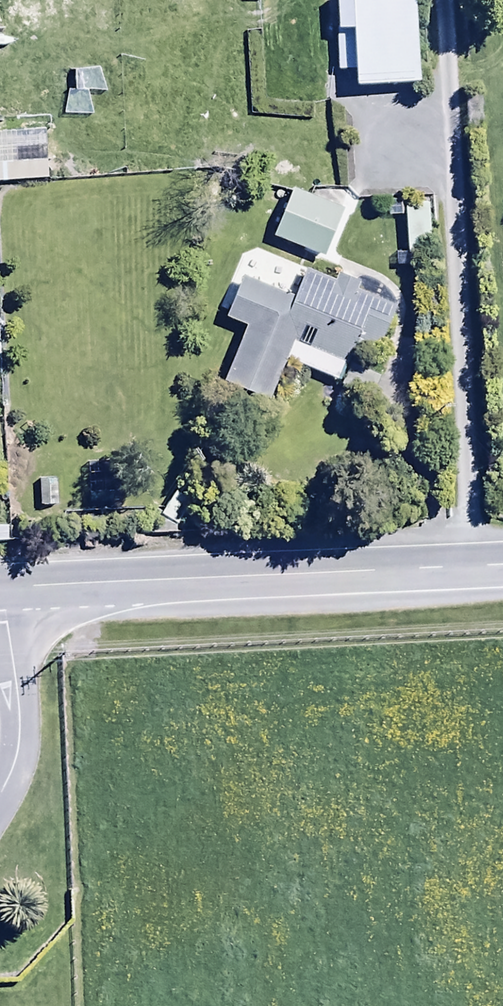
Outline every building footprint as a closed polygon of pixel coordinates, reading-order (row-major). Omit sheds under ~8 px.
[(416,0),(338,0),(340,33),(337,34),(340,76),(359,74),(360,90),(422,86),(416,0)] [(0,127),(0,183),(48,182),(47,126),(0,127)] [(294,191),(274,240),(327,261),(346,212),(294,191)] [(431,202),(384,203),(384,220),(407,220),(408,255),(396,255),(396,271),(432,271),(431,202)] [(339,284),(310,272),(298,301),(243,279),(226,321),(247,330),(224,386),(270,405),(295,343),(351,365),(362,337),(382,345),(397,308),(358,292),(360,286),(341,279),(339,284)]
